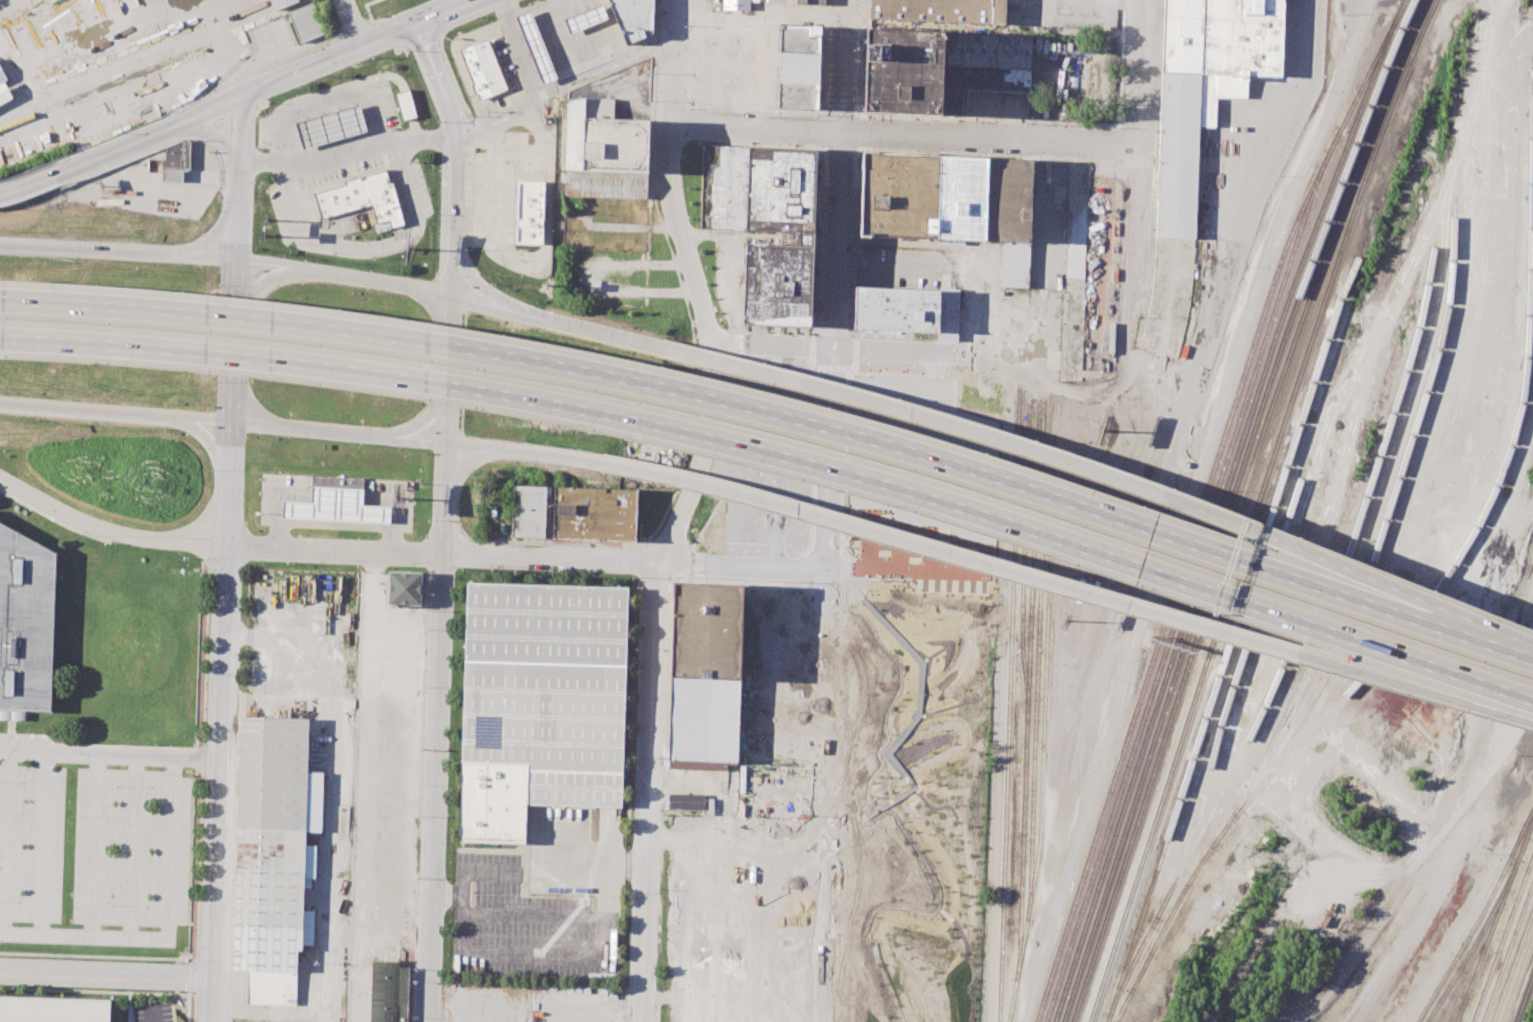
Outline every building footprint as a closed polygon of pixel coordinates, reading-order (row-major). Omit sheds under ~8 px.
[(275,10),(271,0),(300,0),(275,10)] [(626,44),(652,34),(653,0),(608,0),(626,44)] [(722,9),(750,10),(750,1),(750,0),(722,0),(722,9)] [(869,18),(1004,24),(1005,0),(870,0),(869,18)] [(1155,237),(1195,238),(1199,126),(1216,127),(1217,96),(1246,97),(1247,75),(1282,76),(1285,0),(1162,0),(1155,237)] [(288,12),(300,42),(324,32),(313,2),(288,12)] [(601,3),(563,18),(569,32),(607,17),(601,3)] [(514,16),(530,10),(555,77),(541,82),(514,16)] [(779,24),(776,108),(818,109),(821,25),(779,24)] [(866,27),(863,112),(941,115),(944,32),(944,30),(866,27)] [(944,32),(1031,35),(1029,92),(961,90),(960,116),(941,115),(944,32)] [(458,49),(486,38),(506,88),(477,99),(458,49)] [(13,97),(0,104),(0,84),(4,82),(13,97)] [(395,93),(403,120),(417,115),(409,89),(395,93)] [(611,118),(612,99),(585,97),(565,101),(564,170),(582,170),(583,117),(611,118)] [(295,122),(303,147),(366,128),(359,103),(295,122)] [(583,117),(582,170),(647,173),(650,120),(611,118),(583,117)] [(166,147),(188,138),(192,140),(190,169),(184,172),(184,188),(162,187),(163,173),(149,172),(149,158),(165,159),(166,147)] [(748,145),(702,143),(700,228),(745,229),(748,145)] [(748,145),(745,229),(799,232),(813,232),(816,148),(748,145)] [(863,152),(860,235),(937,238),(940,155),(863,152)] [(940,155),(987,158),(984,240),(937,238),(940,155)] [(987,158),(1032,160),(1030,242),(1002,241),(984,240),(987,158)] [(405,226),(388,169),(313,191),(321,217),(372,202),(378,223),(390,219),(393,229),(405,226)] [(647,173),(646,198),(564,196),(564,170),(582,170),(647,173)] [(516,180),(543,180),(542,243),(515,242),(516,180)] [(744,242),(742,323),(811,327),(813,232),(799,232),(799,245),(744,242)] [(1002,241),(1000,286),(1028,287),(1030,242),(1002,241)] [(855,286),(939,290),(938,332),(853,328),(855,286)] [(939,290),(939,288),(959,288),(957,341),(937,340),(938,332),(939,290)] [(282,516),(388,521),(389,507),(362,506),(364,478),(311,475),(310,502),(282,501),(282,516)] [(512,485),(545,487),(543,536),(510,535),(512,485)] [(554,486),(636,489),(635,540),(552,538),(554,486)] [(53,714),(0,712),(0,523),(59,553),(53,714)] [(388,571),(421,572),(419,605),(387,604),(388,571)] [(467,583),(627,588),(621,806),(525,803),(524,841),(459,839),(467,583)] [(674,583),(742,585),(736,762),(727,762),(727,770),(667,768),(674,583)] [(241,716),(233,968),(248,969),(247,1003),(297,1004),(299,951),(305,951),(312,718),(241,716)] [(705,794),(668,793),(668,809),(705,810),(705,794)] [(409,967),(408,1021),(370,1021),(372,960),(400,961),(400,967),(409,967)] [(110,1000),(0,996),(0,1021),(109,1021),(110,1000)]
